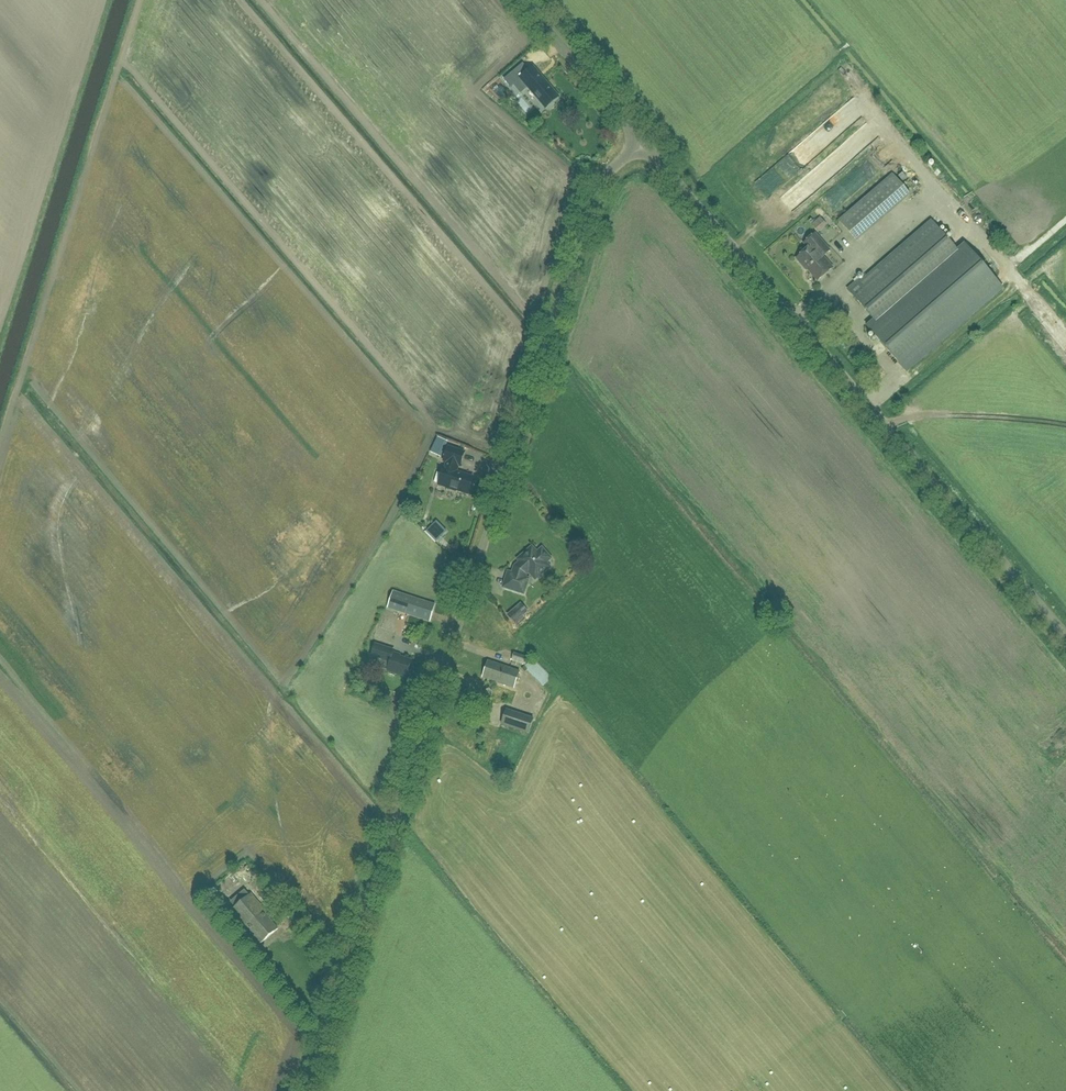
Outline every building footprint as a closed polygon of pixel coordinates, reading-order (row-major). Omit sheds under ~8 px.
[(550,45),(543,50),(547,55),(553,50),(550,45)] [(520,78),(528,88),(541,103),(546,109),(558,98),(554,93),(533,68),(529,71),(520,78)] [(519,80),(518,80),(513,73),(504,80),(510,88),(513,85),(519,80)] [(910,195),(893,175),(840,221),(857,241),(910,195)] [(848,290),(874,320),(867,326),(906,371),(1001,288),(964,245),(957,251),(931,221),(860,283),(858,280),(848,290)] [(830,251),(815,234),(804,244),(809,249),(797,259),(804,267),(805,266),(818,281),(832,268),(823,257),(830,251)] [(1029,279),(1031,284),(1039,281),(1037,276),(1029,279)] [(447,443),(437,438),(430,453),(440,458),(447,443)] [(438,485),(443,487),(446,488),(446,489),(455,491),(456,491),(468,494),(473,478),(456,472),(458,466),(460,467),(464,453),(448,448),(443,461),(447,463),(445,469),(443,468),(438,485)] [(436,520),(425,530),(436,541),(447,530),(436,520)] [(550,566),(546,562),(550,559),(542,549),(537,553),(532,547),(518,560),(520,562),(514,567),(512,574),(508,572),(503,587),(523,594),(528,579),(525,578),(526,574),(529,572),(535,579),(550,566)] [(430,622),(435,605),(392,592),(387,609),(430,622)] [(509,617),(516,626),(524,618),(521,615),(526,611),(521,606),(509,617)] [(396,674),(406,677),(411,661),(399,657),(400,655),(390,652),(390,650),(375,645),(371,657),(385,662),(382,670),(389,672),(388,674),(395,676),(396,674)] [(513,660),(525,662),(526,656),(514,654),(513,660)] [(528,670),(528,671),(541,687),(551,679),(533,658),(532,657),(529,657),(529,662),(525,666),(528,670)] [(514,688),(519,671),(488,661),(482,678),(514,688)] [(506,710),(502,724),(530,733),(534,719),(506,710)] [(217,914),(225,907),(210,890),(202,897),(217,914)] [(260,944),(277,929),(268,918),(270,917),(250,894),(230,911),(249,934),(251,933),(260,944)]
